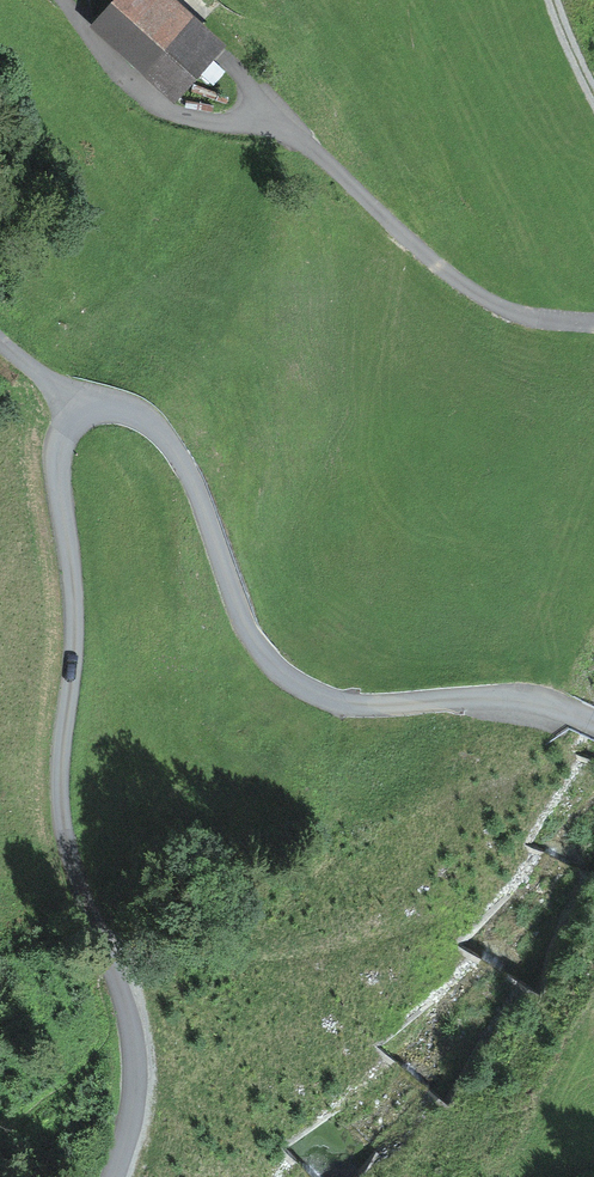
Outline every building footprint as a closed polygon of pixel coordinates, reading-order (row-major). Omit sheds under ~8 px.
[(190,77),(243,19),(223,0),(105,0),(190,77)]
